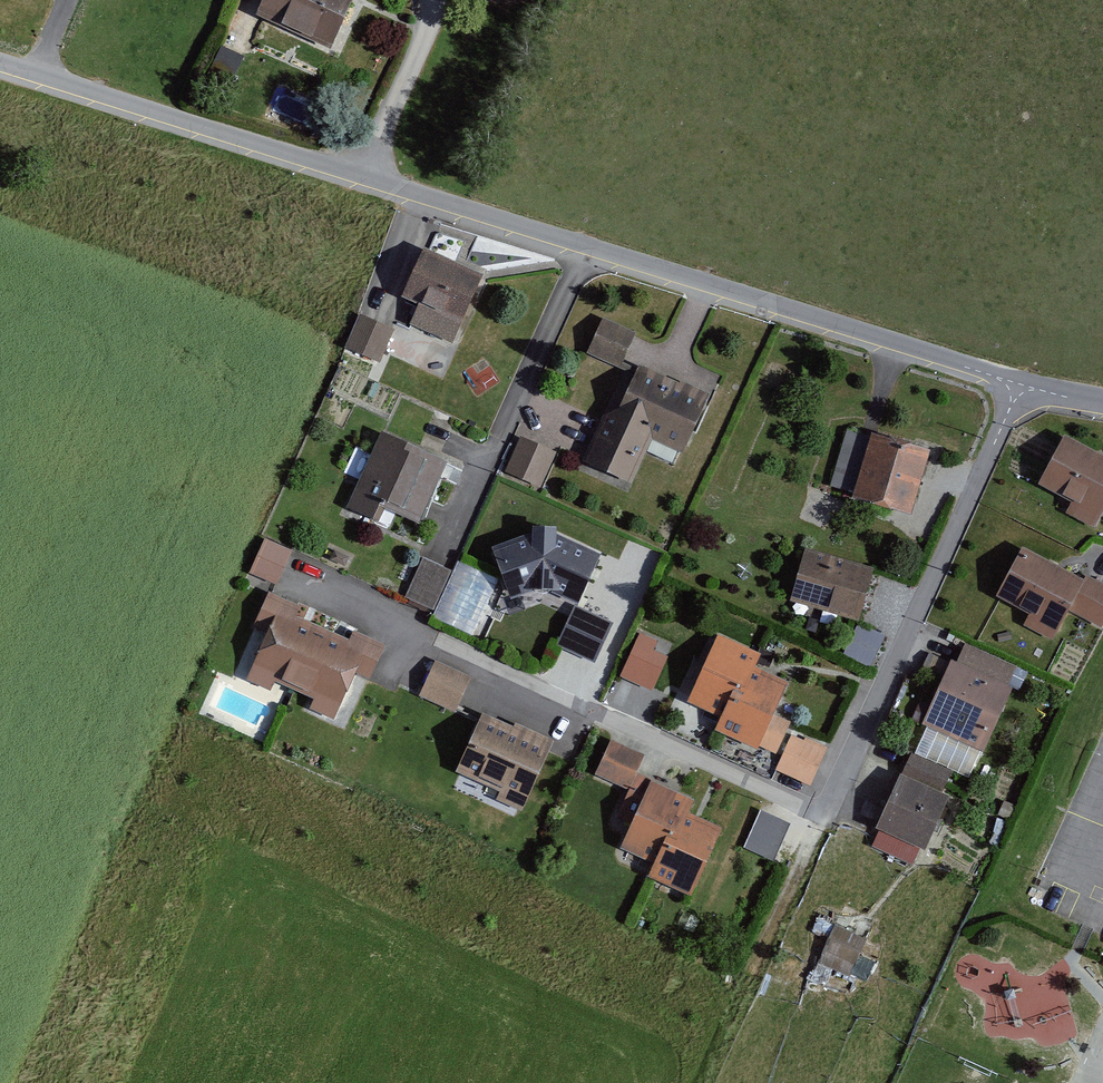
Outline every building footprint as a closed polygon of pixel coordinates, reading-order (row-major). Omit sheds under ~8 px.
[(258,11),(333,45),(353,0),(263,0),(258,11)] [(410,324),(452,343),(483,275),(455,263),(428,251),(424,249),(403,296),(419,303),(410,324)] [(380,363),(395,329),(377,321),(360,313),(344,348),(380,363)] [(623,370),(633,375),(636,369),(623,362),(629,348),(636,334),(636,333),(603,317),(586,353),(623,370)] [(685,445),(708,392),(639,362),(636,369),(633,375),(619,408),(603,415),(601,419),(584,457),(583,460),(632,482),(644,453),(651,437),(681,450),(682,450),(685,445)] [(853,493),(868,438),(861,436),(846,431),(831,487),(853,493)] [(418,523),(447,462),(381,432),(371,453),(359,480),(346,507),(371,519),(378,504),(418,523)] [(911,514),(930,450),(870,432),(868,438),(853,493),(851,497),(911,514)] [(1095,528),(1102,513),(1102,455),(1095,451),(1066,435),(1061,443),(1040,484),(1072,501),(1065,513),(1095,528)] [(542,487),(558,452),(539,444),(522,436),(506,471),(542,487)] [(578,603),(600,554),(544,528),(493,547),(502,572),(512,599),(543,588),(578,603)] [(284,567),(292,549),(266,537),(249,573),(275,585),(284,567)] [(1024,625),(1052,640),(1067,613),(1068,610),(1085,578),(1063,567),(1059,565),(1023,546),(997,596),(1001,598),(1030,613),(1024,625)] [(872,572),(873,568),(805,548),(796,578),(791,597),(790,600),(858,620),(872,572)] [(434,610),(451,571),(436,564),(421,558),(404,596),(434,610)] [(1085,578),(1068,610),(1102,628),(1102,626),(1102,583),(1087,575),(1085,578)] [(275,679),(294,688),(322,628),(297,615),(301,606),(268,591),(267,594),(252,625),(255,627),(268,633),(247,677),(270,689),(275,679)] [(559,645),(594,661),(612,622),(576,606),(559,645)] [(870,668),(885,635),(857,622),(843,656),(870,668)] [(322,628),(294,688),(313,697),(308,706),(332,717),(353,673),(369,680),(385,646),(352,630),(348,640),(322,628)] [(640,632),(620,676),(636,683),(652,690),(653,687),(667,655),(653,649),(657,640),(640,632)] [(734,689),(742,692),(754,667),(760,653),(717,634),(685,703),(720,719),(734,689)] [(956,662),(951,660),(923,724),(984,751),(1013,687),(1008,685),(1009,683),(1016,667),(1017,666),(965,643),(960,654),(956,662)] [(420,697),(455,713),(472,677),(454,669),(436,661),(420,697)] [(759,746),(776,754),(791,722),(773,714),(788,682),(754,667),(742,692),(734,689),(720,719),(715,730),(720,733),(757,750),(759,746)] [(1028,673),(1016,667),(1009,683),(1019,689),(1028,673)] [(496,800),(522,812),(555,741),(516,722),(513,728),(483,714),(457,771),(500,791),(496,800)] [(818,768),(827,747),(805,737),(803,741),(792,736),(777,770),(810,785),(818,768)] [(627,748),(611,740),(595,775),(629,790),(637,771),(644,756),(627,748)] [(952,771),(912,753),(902,774),(942,792),(946,783),(952,771)] [(631,824),(620,848),(654,864),(667,835),(677,840),(689,813),(696,798),(637,771),(629,790),(616,817),(631,824)] [(901,774),(876,828),(925,850),(950,796),(942,792),(902,774),(901,774)] [(1015,806),(1005,801),(998,815),(1008,820),(1015,806)] [(775,816),(761,810),(744,848),(773,861),(791,823),(775,816)] [(667,835),(654,864),(648,876),(691,896),(722,828),(697,817),(689,813),(677,840),(667,835)] [(803,993),(820,961),(856,977),(875,936),(840,920),(855,891),(812,869),(761,972),(803,993)]
